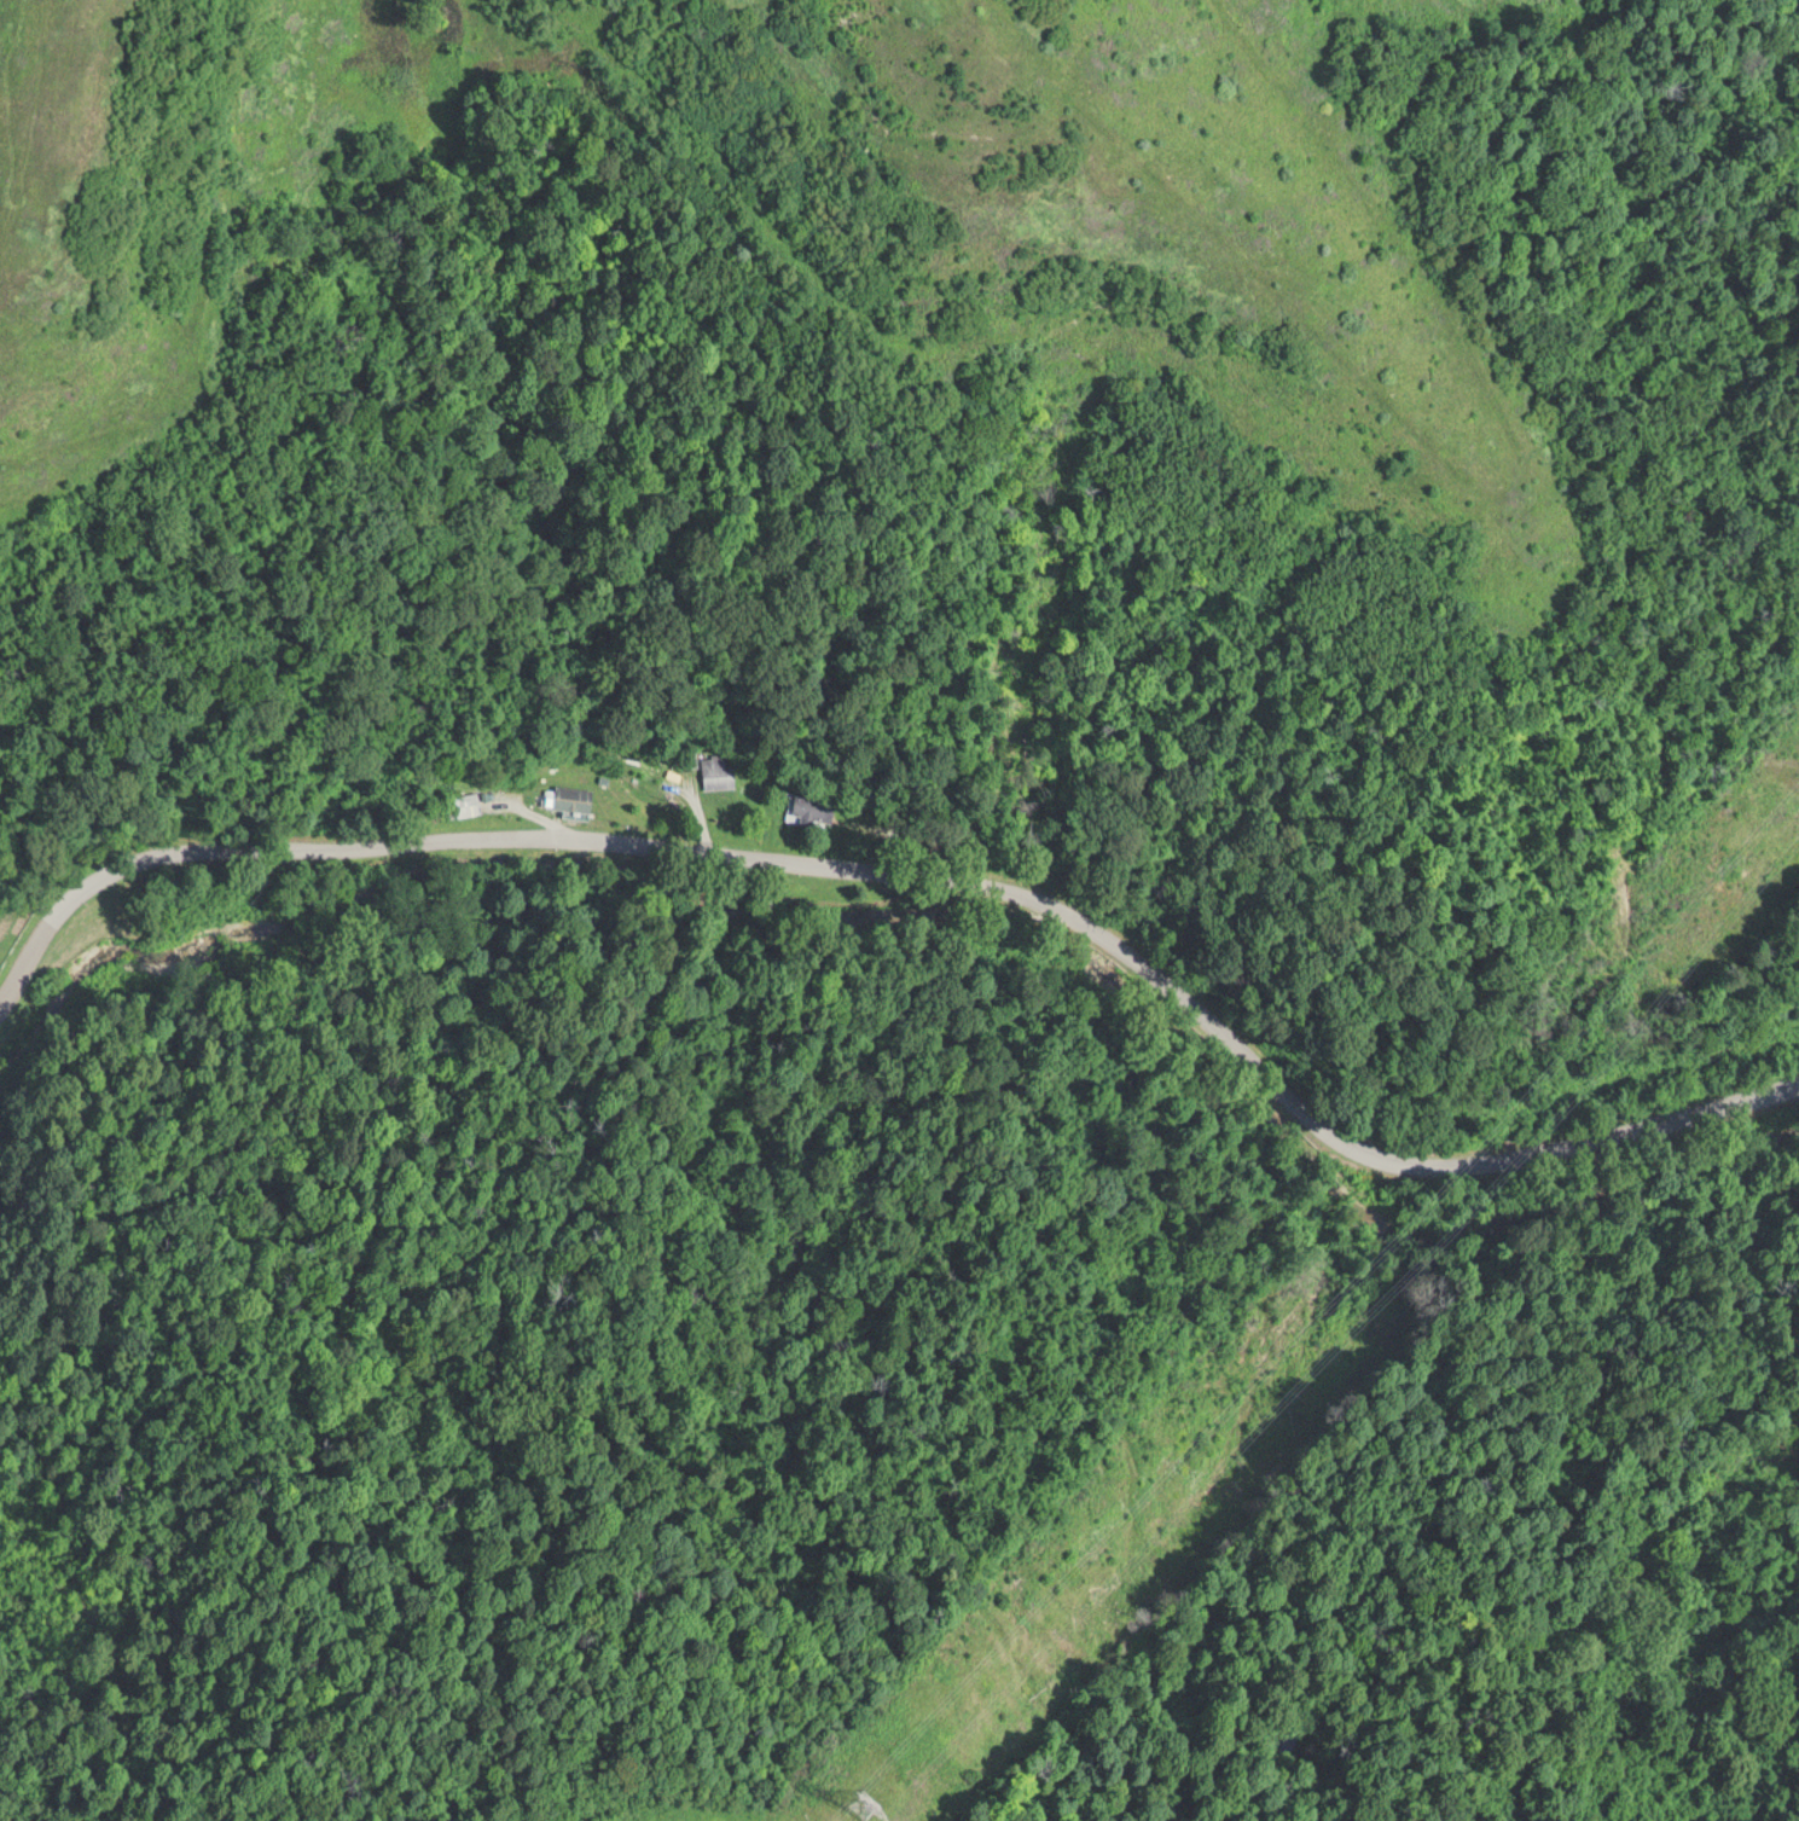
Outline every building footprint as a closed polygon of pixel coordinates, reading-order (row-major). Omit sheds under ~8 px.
[(704,788),(738,787),(737,766),(728,766),(727,753),(702,754),(704,788)] [(555,810),(593,810),(593,785),(555,785),(555,810)] [(484,811),(480,790),(449,796),(453,816),(484,811)] [(815,824),(817,816),(836,820),(839,797),(798,791),(793,821),(815,824)]
